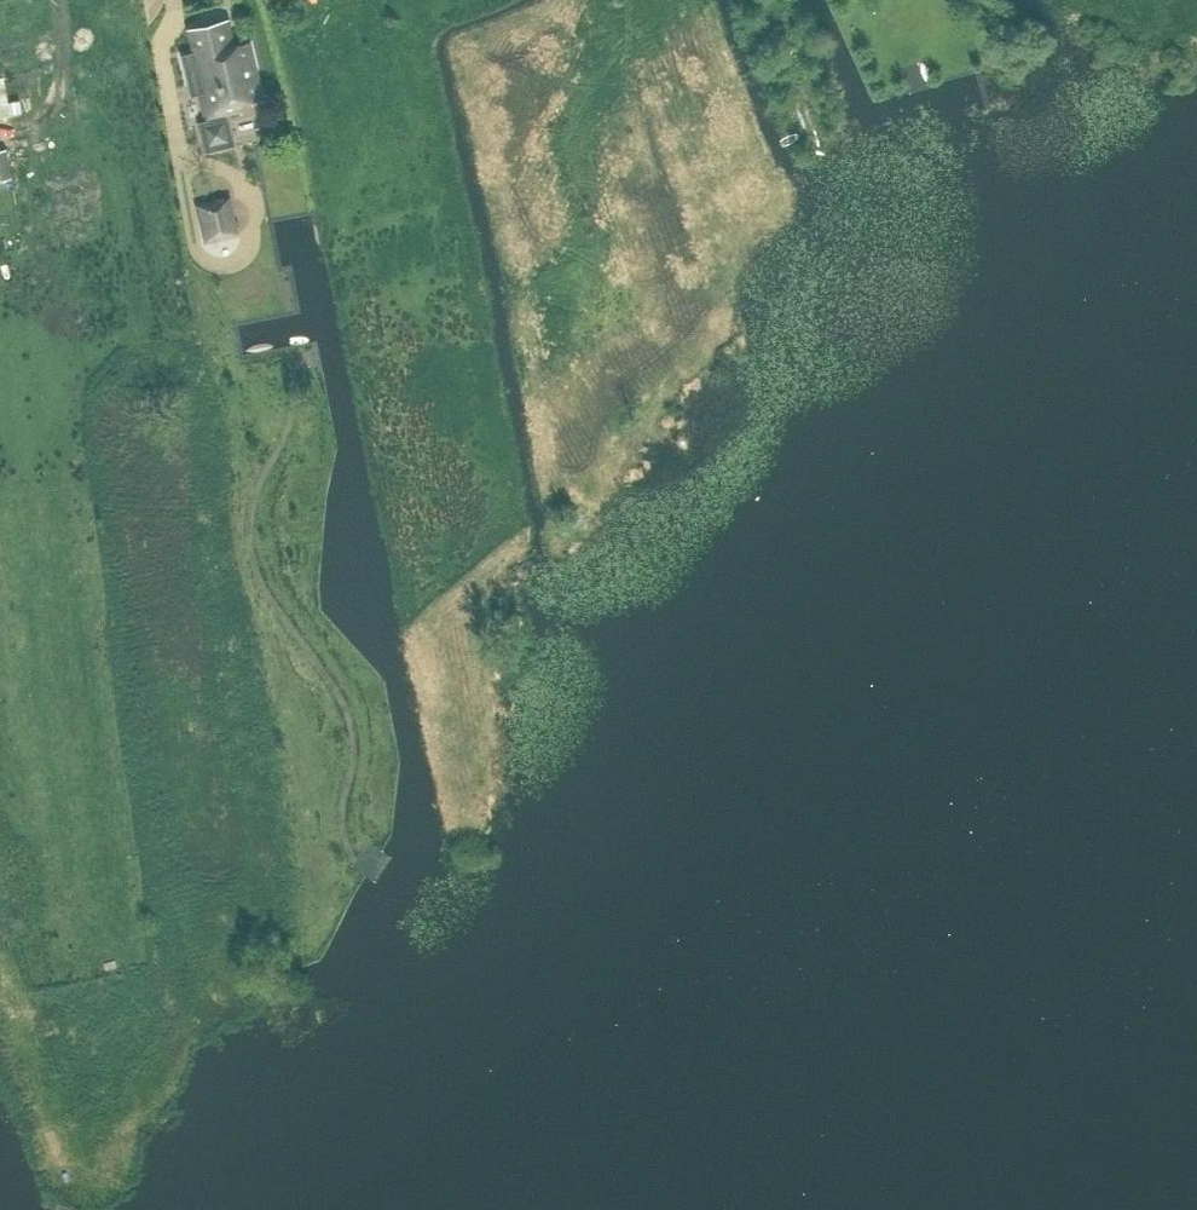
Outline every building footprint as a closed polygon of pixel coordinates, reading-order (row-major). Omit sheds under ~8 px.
[(234,137),(228,110),(243,107),(241,101),(260,97),(248,43),(232,46),(226,19),(191,27),(196,51),(192,52),(207,115),(208,115),(209,120),(208,120),(212,142),(234,137)] [(11,177),(6,149),(0,150),(0,179),(11,177)] [(236,233),(228,198),(199,204),(208,240),(236,233)]
